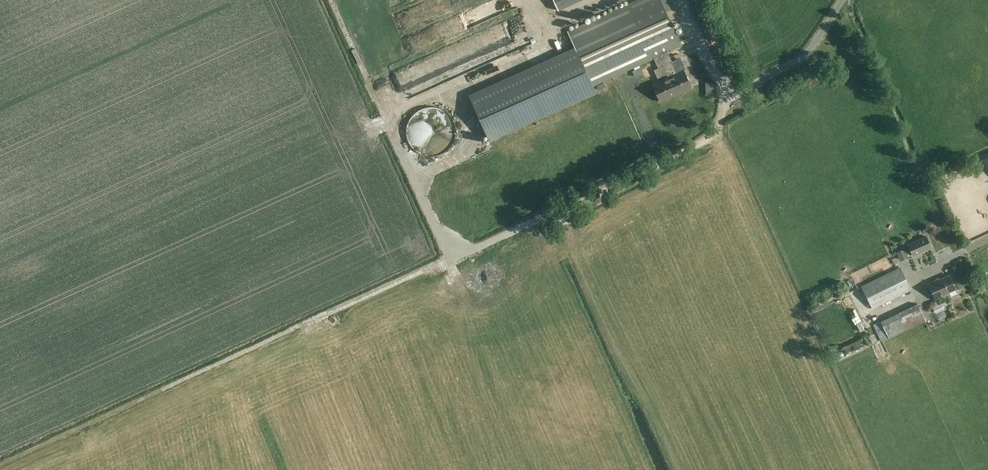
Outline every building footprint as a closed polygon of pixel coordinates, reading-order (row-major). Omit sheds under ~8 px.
[(469,95),(490,142),(597,93),(594,85),(654,58),(658,68),(654,70),(659,81),(652,84),(660,102),(691,87),(683,70),(683,71),(680,65),(674,68),(666,51),(681,45),(666,12),(671,9),(667,0),(637,0),(568,31),(575,47),(469,95)] [(558,10),(579,0),(553,0),(558,10)] [(453,43),(460,57),(475,50),(469,36),(453,43)] [(588,112),(593,110),(588,100),(584,102),(588,112)] [(406,127),(406,131),(406,136),(408,140),(410,144),(412,148),(416,151),(420,153),(424,155),(429,156),(433,156),(438,155),(442,153),(446,151),(449,148),(452,144),(454,140),(455,136),(456,131),(455,127),(454,122),(452,118),(449,115),(446,111),(442,109),(438,107),(433,107),(429,107),(424,107),(420,109),(416,111),(413,115),(410,118),(408,122),(406,127)] [(911,231),(916,239),(925,234),(920,226),(911,231)] [(912,256),(931,247),(925,236),(907,245),(912,256)] [(896,253),(900,261),(909,257),(905,248),(896,253)] [(868,268),(871,273),(891,265),(887,254),(866,264),(868,268)] [(872,309),(911,290),(900,268),(862,287),(872,309)] [(948,293),(955,289),(949,276),(936,281),(928,284),(935,300),(948,293)] [(882,342),(926,321),(918,304),(874,324),(882,342)] [(846,312),(851,321),(858,318),(853,308),(846,312)] [(839,345),(840,348),(846,345),(850,352),(865,345),(860,335),(839,345)]
